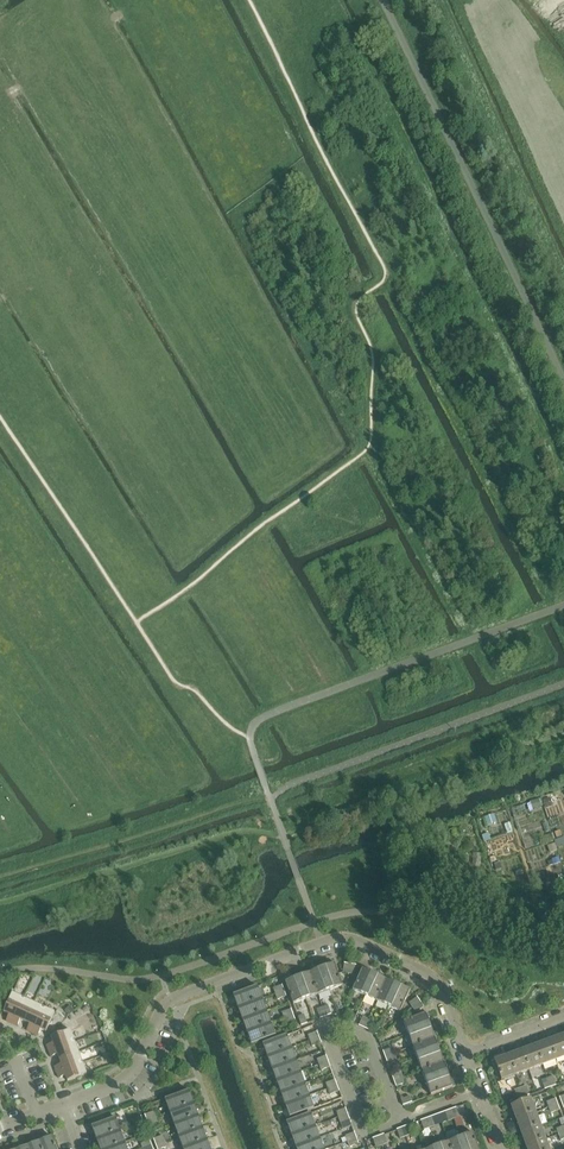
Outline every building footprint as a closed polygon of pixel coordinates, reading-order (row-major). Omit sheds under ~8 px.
[(330,966),(322,969),(331,991),(343,987),(334,962),(329,964),(330,966)] [(353,991),(365,997),(374,975),(367,972),(368,969),(363,967),(353,991)] [(331,991),(322,969),(315,972),(314,969),(310,971),(319,996),(331,991)] [(306,975),(299,978),(307,1000),(319,996),(310,971),(305,973),(306,975)] [(382,979),(374,975),(365,997),(376,1002),(387,978),(383,976),(382,979)] [(294,1005),(307,1000),(299,978),(291,981),(290,978),(285,980),(294,1005)] [(388,1007),(397,986),(390,983),(391,980),(387,978),(376,1002),(388,1007)] [(283,986),(274,989),(276,995),(285,991),(283,986)] [(405,990),(397,986),(388,1007),(400,1013),(411,989),(406,987),(405,990)] [(236,1000),(239,1008),(263,999),(258,987),(231,997),(233,1001),(236,1000)] [(285,991),(276,995),(278,1000),(287,997),(285,991)] [(6,1022),(12,1024),(23,999),(12,994),(4,1013),(9,1016),(6,1022)] [(417,998),(409,1004),(413,1008),(421,1003),(417,998)] [(20,1021),(25,1023),(34,1004),(23,999),(12,1024),(18,1027),(20,1021)] [(239,1008),(236,1009),(238,1014),(240,1013),(243,1020),(267,1011),(263,999),(239,1008)] [(421,1003),(413,1008),(416,1013),(424,1008),(421,1003)] [(27,1032),(32,1034),(44,1009),(34,1004),(25,1023),(30,1025),(27,1032)] [(328,1006),(323,1008),(326,1017),(332,1015),(328,1006)] [(323,1008),(317,1010),(321,1019),(326,1017),(323,1008)] [(55,1014),(44,1009),(32,1034),(38,1036),(41,1030),(46,1033),(55,1014)] [(292,1010),(283,1013),(285,1019),(294,1015),(292,1010)] [(247,1032),(272,1023),(267,1011),(243,1020),(240,1021),(242,1026),(245,1025),(247,1032)] [(409,1035),(430,1027),(428,1020),(430,1019),(428,1014),(404,1023),(409,1035)] [(294,1015),(285,1019),(287,1024),(296,1021),(294,1015)] [(302,1027),(308,1024),(305,1015),(298,1017),(302,1027)] [(363,1018),(359,1026),(364,1029),(368,1020),(363,1018)] [(368,1020),(364,1029),(370,1031),(374,1023),(368,1020)] [(276,1036),(272,1023),(247,1032),(245,1033),(247,1038),(249,1037),(252,1045),(276,1036)] [(413,1047),(437,1038),(436,1034),(433,1035),(430,1027),(409,1035),(413,1047)] [(53,1043),(47,1046),(49,1052),(75,1042),(71,1031),(51,1038),(53,1043)] [(318,1032),(308,1036),(311,1041),(320,1038),(318,1032)] [(268,1057),(292,1048),(288,1035),(261,1045),(263,1050),(265,1049),(268,1057)] [(556,1061),(563,1057),(563,1042),(562,1036),(548,1041),(556,1061)] [(320,1038),(311,1041),(313,1047),(322,1043),(320,1038)] [(417,1059),(439,1051),(436,1044),(439,1043),(437,1038),(413,1047),(417,1059)] [(535,1046),(542,1066),(556,1061),(548,1041),(535,1046)] [(58,1055),(59,1060),(79,1053),(75,1042),(49,1052),(51,1057),(58,1055)] [(522,1051),(529,1070),(542,1066),(535,1046),(522,1051)] [(272,1069),(297,1060),(292,1048),(268,1057),(265,1058),(267,1063),(270,1062),(272,1069)] [(392,1049),(384,1052),(386,1057),(394,1054),(392,1049)] [(422,1071),(446,1062),(445,1058),(442,1059),(439,1051),(417,1059),(422,1071)] [(508,1056),(515,1075),(529,1070),(522,1051),(508,1056)] [(55,1067),(57,1073),(83,1064),(79,1053),(59,1060),(61,1065),(55,1067)] [(394,1054),(386,1057),(388,1063),(397,1060),(394,1054)] [(327,1056),(317,1059),(319,1065),(329,1062),(327,1056)] [(502,1081),(515,1075),(508,1056),(494,1061),(502,1081)] [(272,1069),(270,1070),(272,1074),(274,1073),(277,1081),(301,1072),(297,1060),(272,1069)] [(329,1062),(319,1065),(321,1071),(331,1067),(329,1062)] [(426,1083),(448,1075),(445,1068),(448,1067),(446,1062),(422,1071),(426,1083)] [(87,1075),(83,1064),(57,1073),(59,1079),(66,1076),(68,1082),(80,1077),(87,1075)] [(277,1081),(274,1082),(276,1086),(279,1085),(281,1093),(282,1093),(306,1084),(301,1072),(277,1081)] [(401,1072),(392,1076),(394,1081),(403,1078),(401,1072)] [(431,1096),(455,1087),(454,1082),(451,1083),(448,1075),(426,1083),(431,1096)] [(553,1077),(547,1079),(550,1088),(556,1086),(553,1077)] [(403,1078),(394,1081),(396,1087),(405,1084),(403,1078)] [(547,1079),(541,1081),(545,1090),(550,1088),(547,1079)] [(336,1080),(326,1084),(328,1089),(338,1086),(336,1080)] [(282,1093),(281,1093),(279,1094),(281,1098),(283,1097),(286,1105),(310,1096),(306,1084),(282,1093)] [(338,1086),(328,1089),(330,1095),(340,1091),(338,1086)] [(526,1086),(520,1088),(524,1098),(529,1095),(526,1086)] [(520,1088),(515,1091),(518,1100),(524,1098),(520,1088)] [(165,1100),(170,1113),(194,1104),(192,1099),(195,1098),(194,1095),(191,1096),(189,1091),(165,1100)] [(315,1109),(310,1096),(286,1105),(284,1106),(285,1111),(288,1110),(291,1117),(315,1109)] [(410,1097),(401,1100),(403,1106),(413,1103),(410,1097)] [(511,1106),(516,1120),(536,1113),(531,1099),(511,1106)] [(556,1099),(547,1102),(549,1108),(558,1105),(556,1099)] [(194,1104),(170,1113),(174,1125),(199,1116),(197,1111),(200,1110),(198,1107),(196,1108),(194,1104)] [(558,1105),(549,1108),(551,1114),(560,1110),(558,1105)] [(456,1108),(451,1110),(454,1119),(460,1117),(456,1108)] [(346,1109),(337,1112),(339,1118),(348,1114),(346,1109)] [(451,1110),(445,1112),(449,1121),(454,1119),(451,1110)] [(154,1113),(145,1116),(147,1122),(156,1118),(154,1113)] [(521,1134),(541,1126),(536,1113),(516,1120),(521,1134)] [(292,1136),(316,1127),(311,1114),(285,1124),(287,1129),(289,1128),(292,1135),(292,1136)] [(348,1114),(339,1118),(341,1123),(350,1120),(348,1114)] [(199,1116),(174,1125),(179,1137),(203,1128),(201,1123),(204,1122),(203,1119),(200,1120),(199,1116)] [(141,1117),(132,1121),(134,1126),(143,1123),(141,1117)] [(432,1117),(427,1119),(430,1128),(435,1126),(432,1117)] [(93,1132),(96,1140),(121,1131),(116,1118),(89,1128),(90,1133),(93,1132)] [(156,1118),(147,1122),(149,1127),(158,1124),(156,1118)] [(427,1119),(421,1121),(424,1130),(430,1128),(427,1119)] [(143,1123),(134,1126),(136,1132),(145,1129),(143,1123)] [(408,1126),(403,1128),(406,1137),(412,1135),(408,1126)] [(521,1134),(526,1147),(546,1139),(541,1126),(521,1134)] [(292,1136),(292,1135),(290,1136),(291,1141),(294,1140),(296,1147),(296,1148),(320,1139),(316,1127),(292,1136)] [(179,1137),(183,1148),(184,1148),(207,1140),(206,1135),(208,1135),(207,1131),(204,1132),(203,1128),(179,1137)] [(403,1128),(397,1130),(401,1139),(406,1137),(403,1128)] [(99,1148),(109,1148),(125,1143),(121,1131),(96,1140),(93,1141),(95,1145),(97,1144),(99,1148)] [(355,1133),(346,1136),(348,1142),(357,1138),(355,1133)] [(461,1138),(465,1148),(479,1148),(474,1133),(461,1138)] [(384,1135),(379,1137),(382,1146),(388,1144),(384,1135)] [(163,1136),(153,1140),(156,1145),(165,1142),(163,1136)] [(52,1138),(47,1139),(46,1137),(43,1138),(44,1141),(40,1142),(42,1148),(57,1148),(52,1138)] [(379,1137),(373,1139),(376,1148),(382,1146),(379,1137)] [(357,1138),(348,1142),(350,1147),(359,1144),(357,1138)] [(451,1148),(465,1148),(461,1138),(449,1142),(451,1148)] [(296,1147),(294,1148),(324,1148),(320,1139),(296,1148),(296,1147)] [(526,1147),(527,1148),(549,1148),(546,1139),(526,1147)] [(184,1148),(211,1148),(210,1147),(213,1147),(211,1143),(209,1144),(207,1140),(184,1148)]
